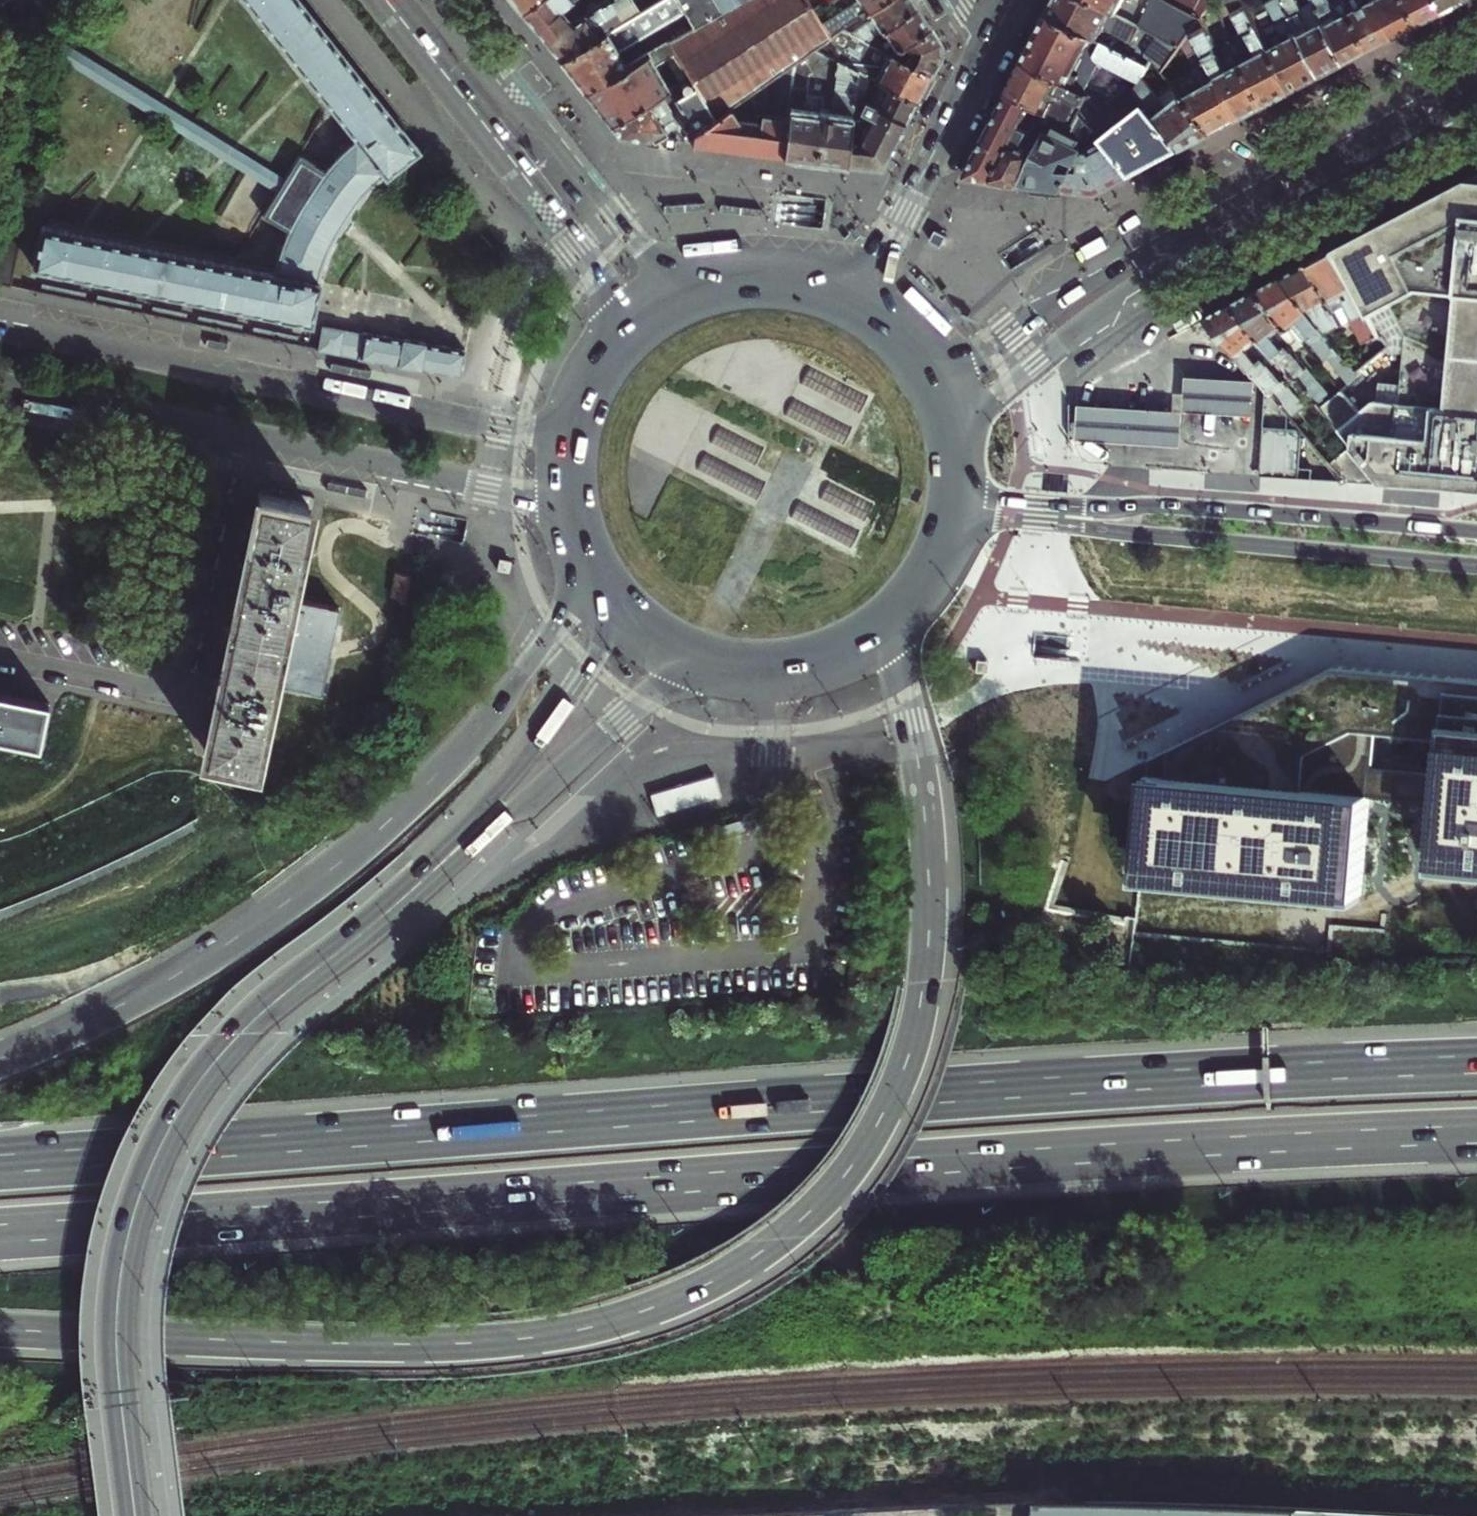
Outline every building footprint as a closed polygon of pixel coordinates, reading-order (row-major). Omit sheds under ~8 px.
[(299,0),(242,0),(352,139),(346,143),(343,146),(336,152),(330,157),(325,163),(319,170),(293,155),(279,179),(271,192),(257,217),(283,234),(281,239),(279,245),(276,253),(273,263),(271,272),(38,222),(28,267),(264,317),(262,327),(292,334),(295,324),(311,327),(318,293),(321,275),(325,260),(330,246),(335,234),(342,223),(344,219),(352,207),(354,205),(359,199),(363,195),(373,185),(387,173),(399,165),(417,151),(299,0)] [(523,12),(538,0),(513,0),(523,12)] [(523,12),(530,22),(536,29),(563,8),(574,0),(538,0),(523,12)] [(561,60),(575,79),(621,51),(688,12),(682,0),(662,0),(656,4),(626,22),(601,36),(561,60)] [(587,13),(601,36),(626,22),(611,0),(608,0),(598,6),(587,13)] [(626,22),(656,4),(654,0),(611,0),(626,22)] [(688,12),(697,28),(650,55),(657,67),(679,55),(692,76),(698,87),(719,118),(731,109),(797,63),(816,49),(834,37),(826,24),(811,0),(682,0),(688,12)] [(826,24),(834,37),(846,28),(870,12),(887,0),(863,0),(826,24)] [(870,12),(877,21),(858,34),(870,41),(921,6),(917,0),(887,0),(870,12)] [(1087,0),(1059,0),(1050,16),(1099,41),(1108,23),(1114,32),(1135,43),(1138,39),(1142,41),(1133,59),(1150,68),(1154,59),(1166,74),(1182,49),(1141,27),(1118,16),(1087,0)] [(1118,16),(1126,0),(1087,0),(1118,16)] [(1201,20),(1164,0),(1131,0),(1150,10),(1141,27),(1182,49),(1184,46),(1194,31),(1201,20)] [(1213,3),(1215,0),(1164,0),(1201,20),(1203,18),(1213,3)] [(1236,47),(1269,109),(1281,102),(1296,94),(1253,12),(1246,0),(1215,0),(1213,3),(1217,12),(1230,5),(1246,34),(1249,32),(1252,39),(1236,47)] [(1324,80),(1283,0),(1276,0),(1253,12),(1296,94),(1310,87),(1324,80)] [(1349,67),(1316,7),(1307,11),(1302,8),(1298,0),(1283,0),(1324,80),(1336,73),(1349,67)] [(1348,8),(1336,15),(1328,0),(1312,0),(1316,7),(1349,67),(1361,61),(1372,55),(1348,8)] [(1348,8),(1372,55),(1385,48),(1398,41),(1376,0),(1354,0),(1346,4),(1348,8)] [(1406,0),(1376,0),(1398,41),(1409,35),(1421,29),(1406,0)] [(1421,29),(1433,23),(1446,16),(1438,0),(1406,0),(1421,29)] [(1446,16),(1458,10),(1470,3),(1469,0),(1438,0),(1446,16)] [(929,18),(921,6),(870,41),(895,55),(934,27),(929,18)] [(563,8),(536,29),(540,34),(548,44),(561,60),(601,36),(587,13),(585,14),(583,10),(571,18),(567,13),(563,8)] [(877,21),(870,12),(846,28),(857,34),(858,34),(877,21)] [(1035,46),(1026,63),(1085,93),(1102,62),(1137,81),(1135,84),(1140,87),(1145,78),(1150,68),(1133,59),(1099,41),(1050,16),(1035,46)] [(1269,109),(1236,47),(1220,56),(1217,50),(1219,48),(1203,18),(1201,20),(1194,31),(1243,122),(1254,117),(1269,109)] [(943,41),(934,27),(895,55),(933,76),(940,62),(945,54),(943,41)] [(926,89),(933,76),(895,55),(870,41),(858,34),(846,28),(834,37),(816,49),(862,71),(887,85),(919,102),(926,89)] [(1243,122),(1194,31),(1184,46),(1198,71),(1174,84),(1177,88),(1216,136),(1229,129),(1243,122)] [(192,128),(55,48),(54,53),(50,57),(44,59),(240,174),(271,192),(279,179),(192,128)] [(830,162),(847,164),(856,108),(860,84),(862,71),(816,49),(797,63),(794,86),(816,88),(815,95),(825,96),(816,160),(830,162)] [(621,51),(575,79),(581,86),(586,92),(630,67),(621,51)] [(670,90),(657,67),(650,55),(630,67),(586,92),(602,113),(611,125),(662,95),(670,90)] [(797,63),(731,109),(719,118),(696,134),(693,144),(732,149),(785,156),(790,121),(794,86),(797,63)] [(1090,96),(1085,93),(1026,63),(1019,77),(1010,95),(1033,106),(1056,118),(1074,127),(1083,110),(1090,96)] [(1140,87),(1138,92),(1185,153),(1201,144),(1216,136),(1177,88),(1162,99),(1145,78),(1140,87)] [(1083,110),(1136,178),(1156,168),(1185,153),(1138,92),(1128,81),(1102,102),(1090,96),(1083,110)] [(681,83),(674,87),(678,93),(685,89),(681,83)] [(860,84),(856,108),(863,109),(866,84),(860,84)] [(856,108),(847,164),(883,169),(903,131),(919,102),(887,85),(877,103),(872,101),(868,110),(863,109),(856,108)] [(801,158),(816,160),(825,96),(815,95),(816,88),(794,86),(790,121),(785,156),(801,158)] [(678,93),(674,87),(670,90),(662,95),(668,106),(675,101),(681,98),(678,93)] [(687,94),(685,89),(678,93),(681,98),(675,101),(696,134),(719,118),(698,87),(687,94)] [(662,95),(611,125),(616,130),(619,135),(644,138),(666,141),(671,129),(674,115),(668,106),(662,95)] [(1008,157),(1033,106),(1010,95),(991,133),(967,180),(995,183),(1008,157)] [(1056,118),(1033,106),(1008,157),(995,183),(1008,185),(1021,187),(1056,118)] [(1056,118),(1021,187),(1041,190),(1082,196),(1093,197),(1102,196),(1136,178),(1083,110),(1074,127),(1056,118)] [(1441,197),(1356,241),(1378,283),(1388,278),(1415,327),(1403,334),(1406,338),(1405,406),(1375,407),(1375,410),(1364,419),(1346,396),(1338,403),(1325,413),(1357,451),(1384,485),(1417,487),(1476,491),(1476,177),(1441,197)] [(1348,245),(1337,251),(1371,318),(1390,308),(1403,334),(1415,327),(1388,278),(1378,283),(1356,241),(1348,245)] [(1325,257),(1312,264),(1344,327),(1356,322),(1373,357),(1379,354),(1382,359),(1394,350),(1388,342),(1384,344),(1371,318),(1337,251),(1325,257)] [(1299,270),(1285,278),(1330,335),(1344,327),(1312,264),(1299,270)] [(1274,283),(1260,291),(1302,342),(1307,348),(1315,341),(1355,389),(1366,380),(1362,374),(1330,335),(1285,278),(1274,283)] [(1249,297),(1235,305),(1278,357),(1325,413),(1338,403),(1293,349),(1302,342),(1260,291),(1249,297)] [(1222,311),(1209,318),(1279,402),(1291,417),(1295,422),(1309,411),(1270,364),(1278,357),(1235,305),(1222,311)] [(466,351),(322,325),(317,352),(461,378),(466,351)] [(801,385),(859,415),(868,397),(810,367),(801,385)] [(1185,394),(1184,412),(1255,416),(1256,379),(1186,376),(1185,394)] [(785,416),(843,446),(852,428),(794,398),(785,416)] [(1140,410),(1080,407),(1078,444),(1141,447),(1182,449),(1184,412),(1140,410)] [(720,426),(711,444),(756,467),(765,449),(720,426)] [(1303,432),(1267,430),(1265,477),(1301,479),(1303,432)] [(1384,485),(1357,451),(1334,469),(1345,482),(1384,485)] [(707,453),(697,469),(757,501),(766,484),(707,453)] [(828,483),(820,500),(864,522),(872,505),(828,483)] [(309,502),(259,492),(244,567),(239,566),(238,574),(236,581),(241,582),(221,681),(216,680),(215,687),(213,694),(218,695),(207,750),(255,761),(264,717),(272,718),(279,683),(310,689),(310,688),(322,691),(330,651),(339,606),(303,599),(298,598),(306,562),(298,560),(309,502)] [(799,502),(791,518),(851,549),(860,533),(799,502)] [(411,576),(396,573),(391,594),(406,598),(411,576)] [(1450,688),(1382,682),(1333,678),(1153,763),(1139,873),(1363,893),(1371,801),(1438,807),(1433,865),(1476,869),(1476,690),(1450,688)] [(47,699),(0,690),(0,737),(37,745),(47,699)] [(716,777),(650,794),(655,815),(722,798),(716,777)]
